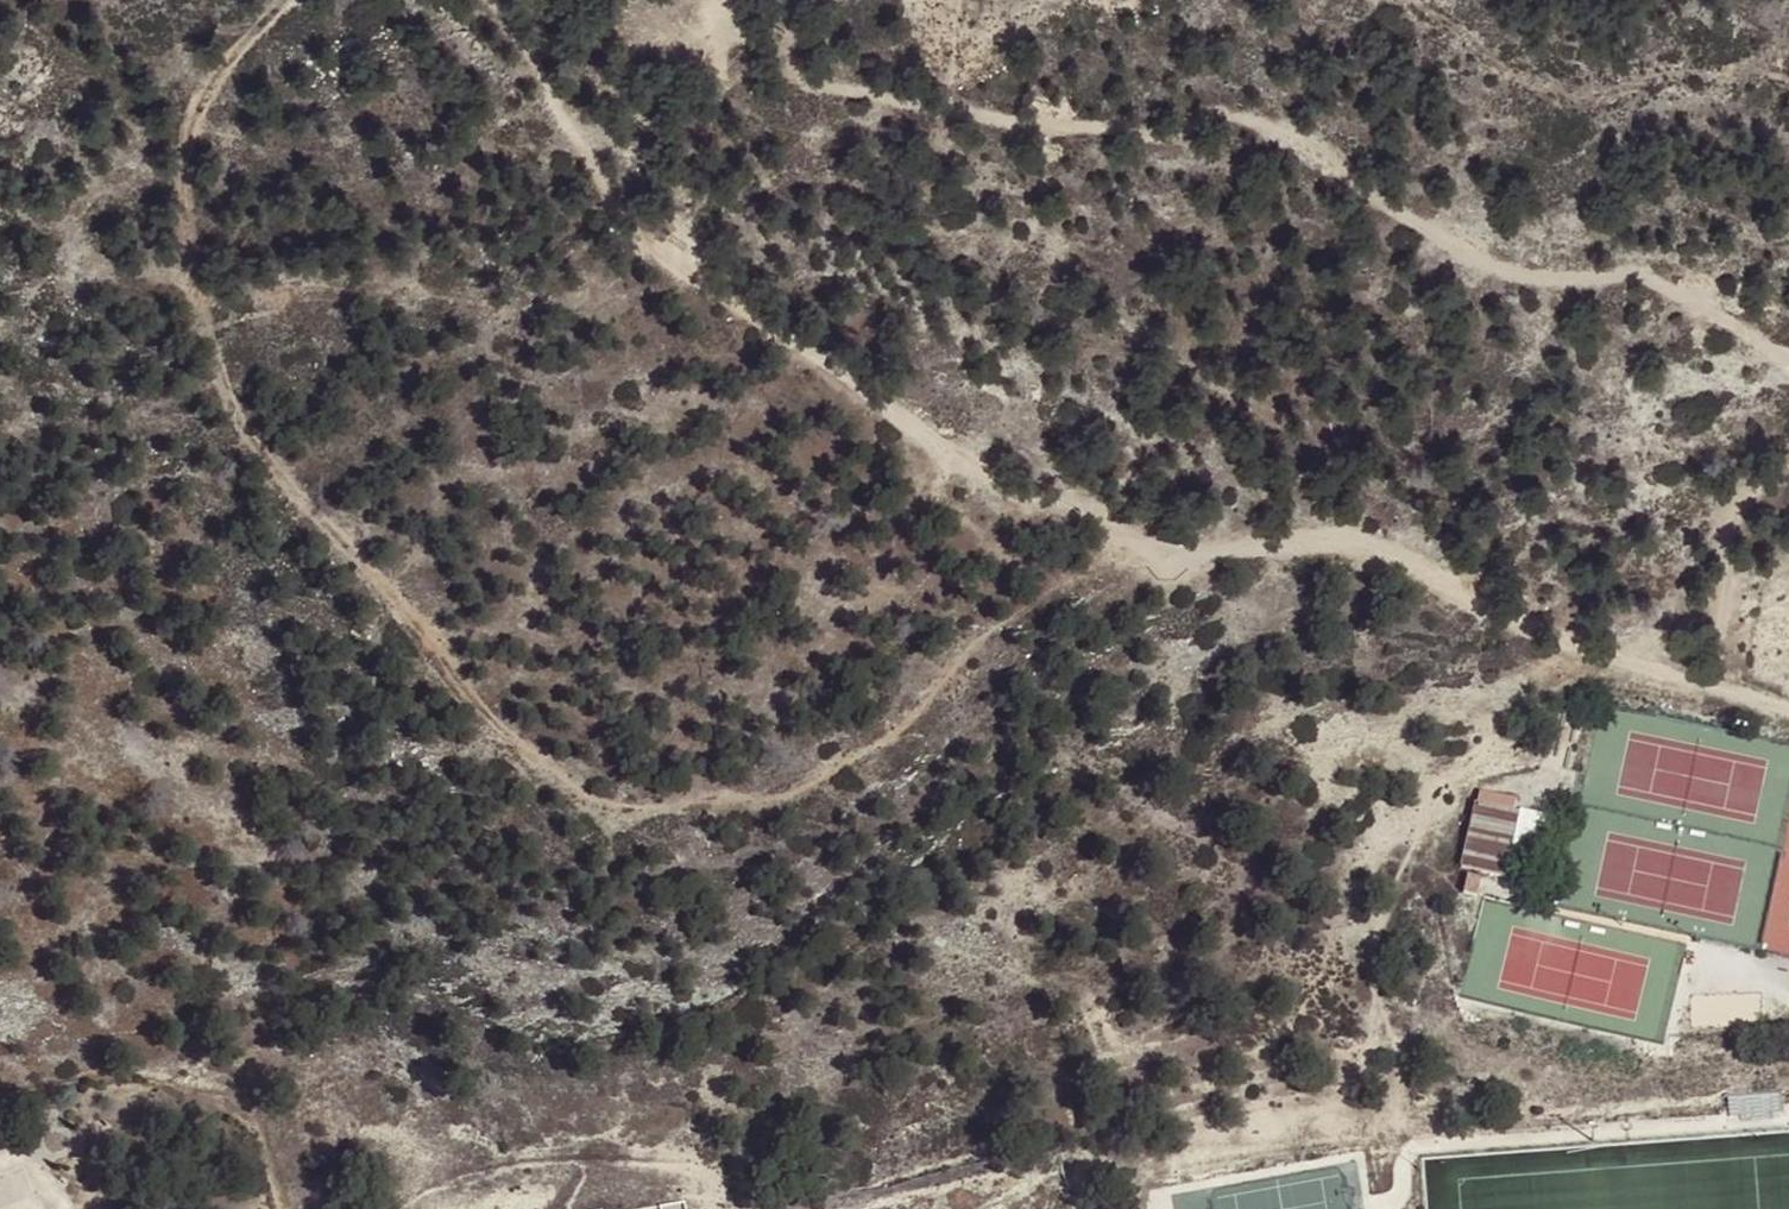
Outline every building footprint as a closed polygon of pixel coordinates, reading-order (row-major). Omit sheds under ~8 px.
[(1478,791),(1476,802),(1513,810),(1515,800),(1478,791)] [(1476,802),(1475,801),(1460,867),(1504,877),(1519,811),(1513,810),(1476,802)]
